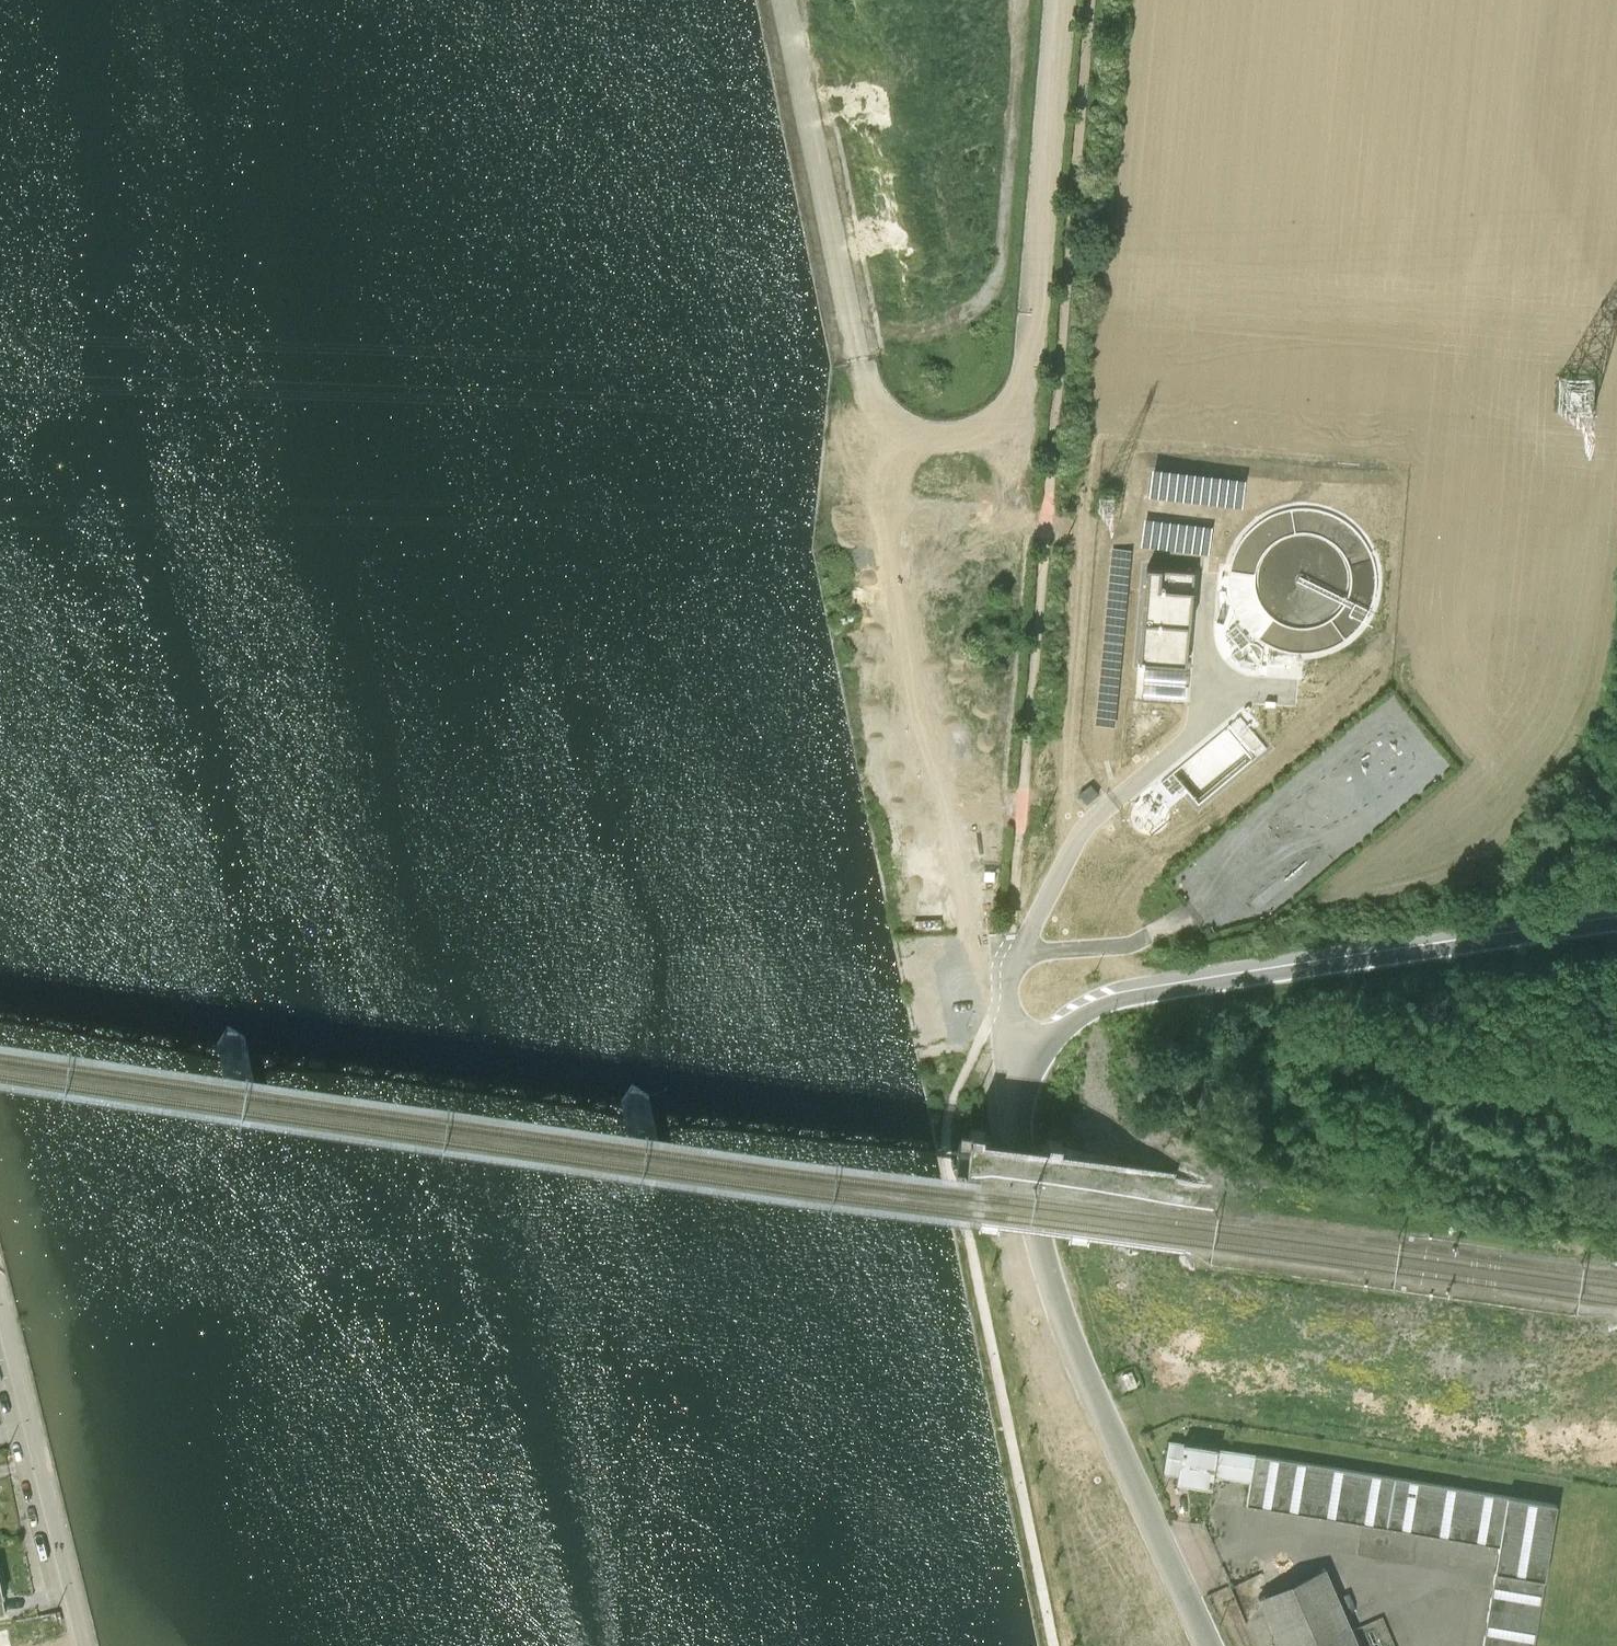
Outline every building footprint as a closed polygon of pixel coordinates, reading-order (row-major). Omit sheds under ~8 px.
[(1163,1447),(1158,1481),(1208,1490),(1204,1509),(1493,1556),(1478,1645),(1534,1645),(1556,1512),(1163,1447)] [(1255,1601),(1274,1645),(1351,1645),(1321,1573),(1255,1601)]
